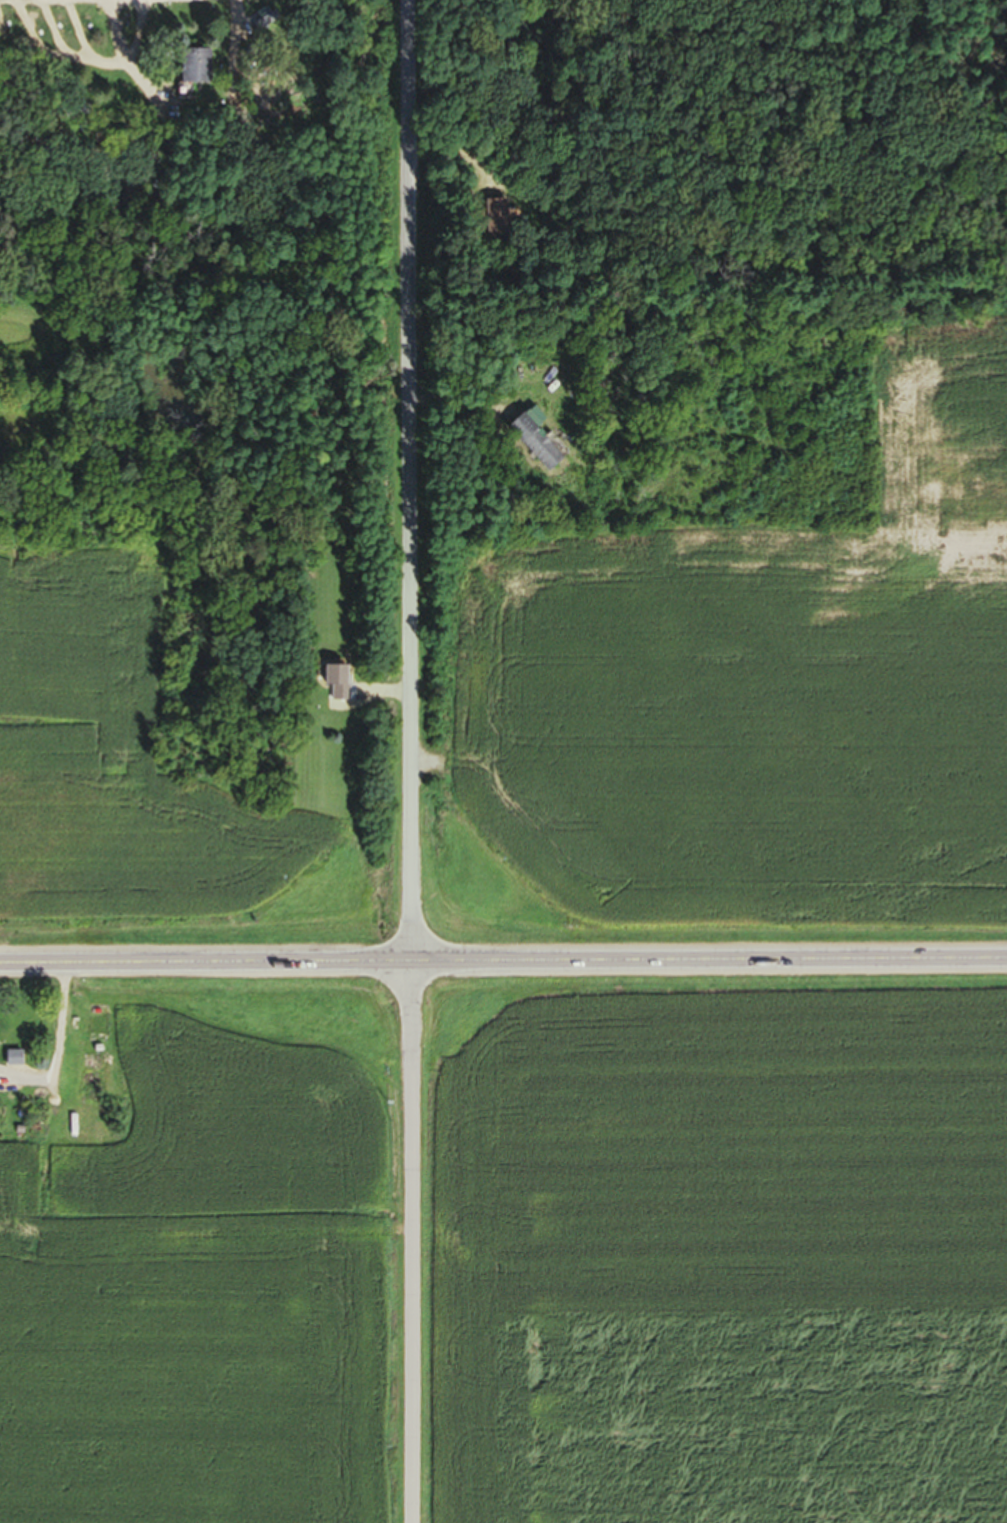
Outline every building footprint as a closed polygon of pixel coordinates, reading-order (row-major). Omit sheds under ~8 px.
[(177,89),(207,88),(206,53),(176,54),(177,89)] [(544,479),(561,464),(518,416),(502,431),(544,479)] [(346,707),(346,670),(319,670),(319,692),(327,692),(327,707),(346,707)]
